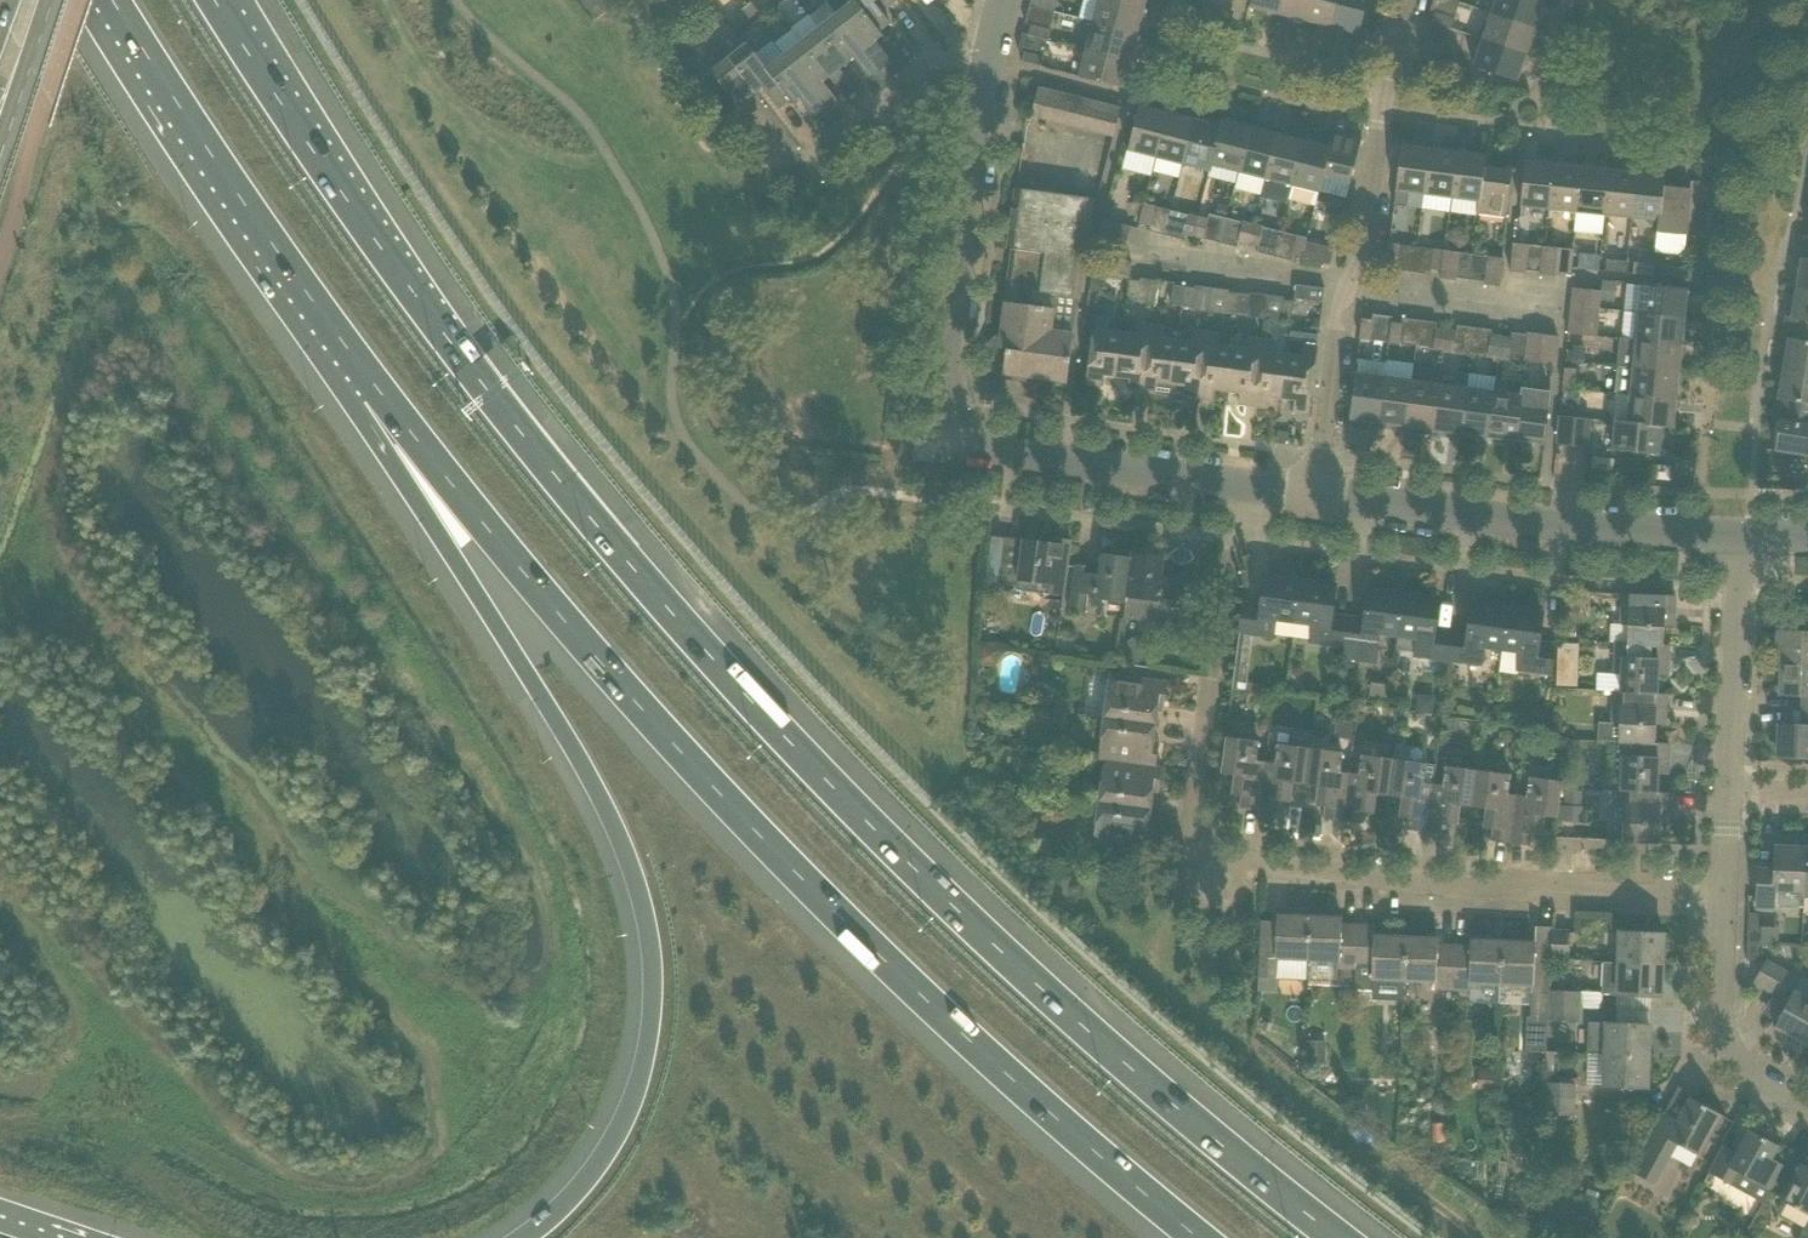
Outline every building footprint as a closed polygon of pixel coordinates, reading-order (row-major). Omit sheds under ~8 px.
[(618,0),(597,0),(587,8),(596,20),(619,2),(618,0)] [(828,0),(838,13),(890,81),(901,72),(883,50),(881,51),(878,47),(879,47),(875,41),(883,35),(880,30),(879,31),(853,0),(828,0)] [(875,0),(853,0),(879,31),(880,30),(890,22),(881,11),(879,12),(876,8),(877,8),(873,2),(875,0)] [(1145,7),(1119,0),(1099,0),(1093,22),(1138,33),(1145,7)] [(1282,0),(1252,0),(1250,7),(1278,14),(1282,0)] [(1311,0),(1282,0),(1278,14),(1306,21),(1311,0)] [(1306,21),(1333,27),(1339,0),(1311,0),(1306,21)] [(1368,0),(1339,0),(1333,27),(1360,34),(1368,0)] [(1492,13),(1536,28),(1545,1),(1542,0),(1496,0),(1492,13)] [(751,18),(759,11),(751,1),(743,8),(751,18)] [(716,25),(726,18),(721,11),(711,19),(716,25)] [(861,67),(870,78),(879,89),(890,81),(838,13),(820,27),(847,62),(855,56),(856,58),(857,58),(863,65),(861,67)] [(1452,28),(1455,19),(1436,13),(1433,22),(1452,28)] [(1527,54),(1536,28),(1492,13),(1483,39),(1527,54)] [(1131,60),(1138,33),(1093,22),(1087,49),(1131,60)] [(1049,39),(1051,30),(1031,25),(1029,34),(1049,39)] [(840,69),(847,62),(820,27),(803,41),(829,76),(837,87),(848,79),(847,78),(846,78),(840,71),(841,71),(840,69)] [(1483,39),(1474,67),(1518,82),(1527,54),(1483,39)] [(1442,56),(1446,47),(1426,40),(1423,49),(1442,56)] [(786,55),(829,111),(840,102),(831,91),(829,92),(826,88),(822,82),(829,76),(803,41),(786,55)] [(731,57),(757,92),(765,86),(766,88),(767,87),(773,95),(771,96),(780,108),(791,100),(791,99),(768,68),(749,43),(731,57)] [(1087,49),(1079,77),(1124,88),(1131,60),(1087,49)] [(1042,67),(1044,58),(1025,52),(1022,62),(1042,67)] [(786,55),(768,68),(791,99),(791,100),(794,104),(803,97),(810,106),(808,108),(818,120),(826,130),(837,122),(829,111),(786,55)] [(729,109),(740,122),(758,108),(757,107),(756,108),(750,100),(751,100),(749,98),(757,92),(731,57),(713,71),(737,103),(729,109)] [(1039,87),(1032,114),(1032,115),(1115,136),(1122,108),(1039,87)] [(1140,105),(1129,150),(1157,157),(1168,112),(1140,105)] [(1195,119),(1168,112),(1157,157),(1184,164),(1195,119)] [(1211,171),(1213,166),(1212,165),(1221,125),(1220,125),(1195,119),(1184,164),(1211,171)] [(1212,165),(1213,166),(1238,172),(1249,127),(1222,120),(1220,125),(1221,125),(1212,165)] [(1277,133),(1249,127),(1238,172),(1265,179),(1277,133)] [(1324,175),(1351,182),(1362,137),(1333,130),(1329,146),(1330,147),(1323,175),(1324,175)] [(1304,140),(1277,133),(1265,179),(1292,186),(1304,140)] [(1330,147),(1329,146),(1304,140),(1292,186),(1320,192),(1324,175),(1323,175),(1330,147)] [(1402,144),(1396,190),(1424,194),(1431,148),(1402,144)] [(1458,152),(1431,148),(1424,194),(1452,198),(1458,152)] [(1458,152),(1452,198),(1478,202),(1480,202),(1484,167),(1485,167),(1487,156),(1458,152)] [(1526,160),(1521,206),(1550,209),(1555,163),(1526,160)] [(1582,166),(1555,163),(1550,209),(1577,212),(1582,166)] [(1604,215),(1609,169),(1582,166),(1577,212),(1575,231),(1602,234),(1604,215)] [(1477,213),(1506,217),(1512,171),(1485,167),(1484,167),(1480,202),(1478,202),(1477,213)] [(1632,218),(1636,171),(1609,169),(1604,215),(1632,218)] [(1636,171),(1632,218),(1658,220),(1659,220),(1663,186),(1664,186),(1665,174),(1636,171)] [(1203,201),(1204,187),(1187,185),(1186,199),(1203,201)] [(1684,249),(1686,235),(1687,235),(1692,189),(1664,186),(1663,186),(1659,220),(1658,220),(1657,232),(1658,232),(1656,252),(1678,254),(1684,249)] [(985,353),(984,357),(984,360),(984,362),(984,365),(985,367),(985,371),(986,374),(987,376),(988,375),(999,371),(1004,371),(1003,379),(1028,382),(1028,376),(1068,381),(1074,334),(1053,332),(1058,294),(1079,297),(1092,198),(1017,188),(1009,249),(1018,250),(1016,265),(1012,265),(1001,347),(992,340),(989,344),(987,349),(986,350),(985,353)] [(1150,225),(1154,206),(1145,204),(1140,223),(1150,225)] [(1215,216),(1226,219),(1229,207),(1218,204),(1215,216)] [(1199,217),(1188,215),(1184,234),(1194,236),(1199,217)] [(1220,243),(1226,219),(1215,216),(1210,215),(1209,220),(1203,239),(1220,243)] [(1194,236),(1203,239),(1209,220),(1199,217),(1194,236)] [(1128,242),(1132,227),(1127,226),(1104,220),(1100,235),(1128,242)] [(1244,222),(1244,223),(1239,241),(1249,244),(1254,224),(1244,222)] [(1262,227),(1254,224),(1249,244),(1259,246),(1262,227)] [(1307,238),(1297,235),(1293,254),(1303,257),(1306,242),(1307,238)] [(1331,264),(1334,249),(1306,242),(1303,257),(1331,264)] [(1414,273),(1418,247),(1389,243),(1387,263),(1397,265),(1396,270),(1414,273)] [(1526,273),(1526,270),(1529,245),(1514,243),(1511,272),(1526,273)] [(1540,272),(1544,246),(1529,245),(1526,270),(1540,272)] [(1555,276),(1559,248),(1544,246),(1540,272),(1540,275),(1555,276)] [(1444,250),(1418,247),(1414,273),(1431,275),(1432,269),(1441,270),(1442,270),(1444,250)] [(1559,248),(1555,276),(1571,278),(1574,249),(1559,248)] [(1456,281),(1456,278),(1460,252),(1444,250),(1442,270),(1441,270),(1440,279),(1456,281)] [(1473,254),(1460,252),(1456,278),(1470,280),(1473,254)] [(1485,281),(1488,256),(1473,254),(1470,280),(1485,281)] [(1500,286),(1504,258),(1488,256),(1485,281),(1484,284),(1500,286)] [(1802,257),(1797,288),(1807,290),(1807,258),(1802,257)] [(1104,260),(1094,259),(1092,272),(1102,273),(1104,260)] [(1133,263),(1125,261),(1104,259),(1104,260),(1102,273),(1131,277),(1133,263)] [(1607,260),(1606,271),(1626,273),(1627,262),(1607,260)] [(1634,263),(1633,274),(1653,276),(1654,265),(1634,263)] [(1662,277),(1683,279),(1684,268),(1663,266),(1662,277)] [(1697,278),(1698,268),(1690,267),(1688,278),(1697,278)] [(1128,299),(1137,300),(1140,281),(1131,279),(1128,299)] [(1601,291),(1601,300),(1615,301),(1617,282),(1602,280),(1601,290),(1601,291)] [(1295,298),(1323,302),(1325,288),(1297,284),(1295,298)] [(1685,317),(1688,289),(1641,284),(1639,312),(1685,317)] [(1182,306),(1185,287),(1174,285),(1171,305),(1182,306)] [(1209,310),(1212,288),(1196,286),(1195,288),(1185,287),(1182,306),(1209,310)] [(1238,314),(1240,291),(1212,288),(1209,310),(1238,314)] [(1600,306),(1601,300),(1601,291),(1601,290),(1573,288),(1572,303),(1600,306)] [(1797,288),(1792,318),(1797,319),(1795,329),(1807,331),(1807,290),(1797,288)] [(1265,317),(1268,295),(1240,291),(1238,314),(1265,317)] [(1285,297),(1268,295),(1265,317),(1291,321),(1294,301),(1284,300),(1285,297)] [(1570,318),(1599,320),(1600,306),(1572,303),(1570,318)] [(1682,345),(1685,317),(1639,312),(1636,339),(1636,340),(1682,345)] [(1360,339),(1390,343),(1393,322),(1393,317),(1373,314),(1373,320),(1362,318),(1360,339)] [(1109,319),(1096,317),(1088,378),(1094,379),(1093,385),(1102,386),(1103,374),(1116,376),(1122,332),(1108,331),(1109,319)] [(1390,343),(1418,347),(1421,320),(1403,318),(1402,324),(1393,322),(1390,343)] [(1570,318),(1569,333),(1597,336),(1599,320),(1570,318)] [(1418,347),(1445,350),(1448,330),(1437,328),(1438,323),(1421,320),(1418,347)] [(1144,385),(1152,325),(1138,323),(1137,334),(1122,332),(1116,376),(1131,378),(1129,389),(1138,390),(1138,384),(1144,385)] [(1172,383),(1178,340),(1163,338),(1164,326),(1152,325),(1144,385),(1149,386),(1148,392),(1157,393),(1158,382),(1172,383)] [(1445,350),(1472,354),(1475,328),(1458,325),(1457,331),(1448,330),(1445,350)] [(1472,354),(1500,358),(1502,337),(1492,335),(1492,330),(1475,328),(1472,354)] [(1807,373),(1807,331),(1795,329),(1794,339),(1789,338),(1783,369),(1807,373)] [(1186,385),(1184,397),(1193,398),(1193,392),(1198,393),(1206,332),(1193,330),(1191,342),(1178,340),(1172,383),(1186,385)] [(1228,391),(1233,348),(1218,345),(1219,334),(1206,332),(1198,393),(1204,393),(1203,399),(1212,400),(1213,388),(1228,391)] [(1511,338),(1502,337),(1500,358),(1525,361),(1529,334),(1528,334),(1512,332),(1511,338)] [(1525,361),(1540,363),(1543,334),(1528,332),(1528,334),(1529,334),(1525,361)] [(1543,334),(1540,363),(1555,365),(1558,336),(1543,334)] [(1254,400),(1262,339),(1248,337),(1246,349),(1233,348),(1228,391),(1241,392),(1239,404),(1248,405),(1248,399),(1254,400)] [(1633,368),(1679,372),(1682,345),(1636,340),(1636,339),(1621,338),(1618,366),(1633,368)] [(1274,341),(1262,339),(1254,400),(1259,401),(1258,406),(1267,408),(1267,404),(1283,406),(1283,398),(1288,355),(1273,353),(1274,341)] [(1310,407),(1318,347),(1304,345),(1302,357),(1288,355),(1283,398),(1296,400),(1294,411),(1303,412),(1304,407),(1310,407)] [(1568,350),(1567,361),(1576,361),(1577,351),(1568,350)] [(1357,373),(1356,373),(1350,419),(1379,423),(1385,377),(1387,365),(1359,361),(1357,373)] [(1630,395),(1676,400),(1679,372),(1633,368),(1618,366),(1615,394),(1630,395)] [(1565,369),(1563,390),(1565,390),(1573,391),(1575,370),(1565,369)] [(1807,414),(1807,373),(1783,369),(1779,399),(1789,400),(1787,410),(1807,414)] [(1413,380),(1385,377),(1379,423),(1407,426),(1413,380)] [(1441,384),(1413,380),(1407,426),(1434,430),(1441,384)] [(1467,387),(1441,384),(1434,430),(1461,433),(1467,387)] [(1495,391),(1467,387),(1461,433),(1489,437),(1495,391)] [(1517,435),(1518,435),(1545,439),(1551,393),(1522,389),(1521,394),(1522,394),(1517,435)] [(1580,407),(1581,392),(1573,391),(1565,390),(1564,405),(1580,407)] [(1522,394),(1521,394),(1495,391),(1489,437),(1517,441),(1518,435),(1517,435),(1522,394)] [(1676,400),(1630,395),(1627,421),(1627,423),(1662,426),(1662,427),(1674,428),(1676,400)] [(1807,455),(1807,414),(1787,410),(1785,420),(1780,419),(1775,450),(1807,455)] [(1560,416),(1558,440),(1558,444),(1573,446),(1576,418),(1560,416)] [(1591,419),(1576,418),(1573,446),(1588,447),(1591,419)] [(1659,454),(1662,427),(1662,426),(1627,423),(1627,421),(1616,420),(1613,450),(1659,454)] [(999,583),(1004,538),(991,536),(986,581),(999,583)] [(1064,595),(1071,539),(1048,536),(1048,542),(1024,539),(1023,540),(1006,538),(1001,583),(1018,585),(1019,580),(1048,584),(1047,593),(1064,595)] [(1162,577),(1164,557),(1133,553),(1132,558),(1128,597),(1126,597),(1126,603),(1124,618),(1180,626),(1183,607),(1196,609),(1198,590),(1185,588),(1187,574),(1170,572),(1169,578),(1162,577)] [(1128,597),(1132,558),(1101,555),(1099,574),(1092,573),(1092,567),(1076,565),(1070,611),(1085,613),(1087,595),(1094,596),(1094,599),(1126,603),(1126,597),(1128,597)] [(1294,639),(1302,580),(1266,575),(1262,606),(1244,603),(1239,644),(1252,646),(1254,634),(1294,639)] [(1331,615),(1335,584),(1302,580),(1294,639),(1345,646),(1349,617),(1331,615)] [(1404,593),(1370,589),(1365,619),(1349,617),(1345,646),(1343,660),(1377,664),(1378,650),(1381,633),(1399,635),(1404,593)] [(1435,629),(1439,598),(1404,593),(1399,635),(1397,649),(1416,652),(1416,655),(1448,659),(1452,631),(1435,629)] [(1675,626),(1676,595),(1622,593),(1621,625),(1628,625),(1627,643),(1664,644),(1665,626),(1675,626)] [(1580,612),(1582,596),(1567,595),(1566,611),(1580,612)] [(1507,607),(1473,603),(1469,634),(1452,631),(1448,659),(1481,664),(1483,646),(1502,649),(1507,607)] [(1538,642),(1542,612),(1507,607),(1502,649),(1522,651),(1519,668),(1553,673),(1557,645),(1538,642)] [(1803,616),(1802,632),(1779,631),(1778,663),(1782,663),(1807,664),(1807,617),(1803,616)] [(1559,641),(1558,684),(1578,684),(1579,642),(1559,641)] [(1670,644),(1664,644),(1627,643),(1627,644),(1616,643),(1614,674),(1622,675),(1621,691),(1657,693),(1658,675),(1668,676),(1670,644)] [(1247,683),(1252,646),(1239,644),(1233,688),(1246,690),(1247,683)] [(996,664),(998,649),(983,647),(981,662),(996,664)] [(1782,663),(1781,694),(1804,695),(1803,711),(1807,711),(1807,664),(1782,663)] [(1165,701),(1168,682),(1110,674),(1104,717),(1156,724),(1159,701),(1165,701)] [(1247,683),(1246,690),(1259,691),(1260,684),(1247,683)] [(1355,702),(1357,687),(1343,685),(1341,700),(1355,702)] [(1666,725),(1667,694),(1657,693),(1621,691),(1621,692),(1614,692),(1612,722),(1619,723),(1618,741),(1655,743),(1656,725),(1666,725)] [(1807,758),(1807,711),(1803,711),(1802,725),(1779,724),(1778,756),(1807,758)] [(1562,730),(1563,722),(1558,715),(1548,713),(1546,727),(1562,730)] [(1153,747),(1156,724),(1104,717),(1098,760),(1104,760),(1157,766),(1159,748),(1153,747)] [(1460,721),(1443,718),(1441,729),(1459,731),(1460,721)] [(989,742),(991,727),(976,726),(974,740),(989,742)] [(1566,749),(1569,737),(1558,735),(1555,747),(1566,749)] [(1259,741),(1226,737),(1222,773),(1235,774),(1232,794),(1242,795),(1240,807),(1260,809),(1266,761),(1257,760),(1259,741)] [(1621,791),(1657,792),(1658,774),(1669,774),(1670,743),(1655,743),(1618,741),(1616,741),(1614,771),(1622,771),(1621,790),(1621,791)] [(1280,812),(1281,800),(1291,801),(1294,782),(1306,784),(1311,747),(1278,743),(1275,762),(1266,761),(1260,809),(1280,812)] [(1306,784),(1319,786),(1316,805),(1326,806),(1324,818),(1344,820),(1350,772),(1340,771),(1343,751),(1311,747),(1306,784)] [(1375,813),(1377,793),(1390,795),(1394,758),(1362,753),(1359,773),(1350,772),(1344,820),(1364,823),(1365,811),(1375,813)] [(1045,775),(1047,756),(1030,754),(1028,772),(1045,775)] [(1427,832),(1434,783),(1424,781),(1426,762),(1394,758),(1390,795),(1402,796),(1400,816),(1409,817),(1408,829),(1427,832)] [(1104,760),(1099,801),(1151,808),(1154,785),(1160,786),(1163,767),(1157,766),(1104,760)] [(1474,806),(1479,769),(1446,765),(1444,784),(1434,783),(1427,832),(1447,834),(1449,822),(1459,824),(1461,804),(1474,806)] [(1511,843),(1517,793),(1508,792),(1510,773),(1479,769),(1474,806),(1486,808),(1483,827),(1493,829),(1491,840),(1511,843)] [(1545,816),(1558,817),(1563,780),(1529,775),(1527,795),(1517,793),(1511,843),(1531,845),(1533,834),(1542,835),(1545,816)] [(1565,789),(1564,805),(1564,821),(1586,822),(1586,806),(1581,806),(1582,790),(1565,789)] [(1660,842),(1661,823),(1671,824),(1672,792),(1657,792),(1621,791),(1621,790),(1618,790),(1617,821),(1624,821),(1623,841),(1660,842)] [(1093,844),(1152,851),(1154,832),(1148,831),(1151,808),(1099,801),(1093,844)] [(1775,908),(1775,892),(1804,893),(1807,837),(1776,836),(1775,870),(1759,869),(1757,907),(1775,908)] [(1276,978),(1277,955),(1308,957),(1310,916),(1278,914),(1277,921),(1261,920),(1259,977),(1276,978)] [(1356,968),(1358,924),(1342,924),(1342,917),(1310,916),(1308,957),(1338,958),(1338,967),(1356,968)] [(1356,968),(1359,968),(1358,990),(1372,991),(1372,979),(1404,981),(1405,936),(1375,935),(1376,925),(1358,924),(1356,968)] [(1778,941),(1778,926),(1761,926),(1761,940),(1778,941)] [(1567,960),(1568,929),(1552,928),(1551,949),(1551,959),(1567,960)] [(1664,933),(1621,931),(1619,962),(1662,964),(1664,933)] [(1452,989),(1454,945),(1438,944),(1439,938),(1405,936),(1404,981),(1436,982),(1435,988),(1452,989)] [(1501,984),(1503,940),(1471,939),(1471,946),(1454,945),(1452,989),(1471,990),(1471,983),(1501,984)] [(1532,992),(1534,992),(1533,1018),(1548,1019),(1549,1005),(1550,990),(1551,959),(1551,949),(1535,949),(1536,942),(1503,940),(1501,984),(1532,985),(1532,992)] [(1759,959),(1760,944),(1760,943),(1749,943),(1748,959),(1759,959)] [(1797,987),(1801,980),(1788,972),(1767,960),(1754,982),(1775,994),(1768,1006),(1782,1014),(1775,1027),(1803,1042),(1807,1034),(1807,998),(1795,991),(1797,987)] [(1603,993),(1661,996),(1662,964),(1619,962),(1605,961),(1603,993)] [(1276,990),(1276,978),(1259,977),(1258,990),(1276,990)] [(1549,1005),(1580,1006),(1581,991),(1550,990),(1549,1005)] [(1549,1005),(1548,1019),(1548,1021),(1579,1023),(1580,1006),(1549,1005)] [(1648,1056),(1650,1024),(1606,1022),(1605,1054),(1648,1056)] [(1327,1041),(1307,1040),(1306,1063),(1326,1063),(1327,1041)] [(1575,1117),(1576,1100),(1577,1084),(1560,1083),(1561,1051),(1547,1051),(1544,1115),(1575,1117)] [(1603,1085),(1647,1087),(1648,1056),(1605,1054),(1603,1085)] [(1497,1068),(1480,1066),(1477,1088),(1495,1090),(1497,1068)] [(1366,1095),(1351,1095),(1350,1111),(1365,1111),(1366,1095)] [(1698,1155),(1721,1114),(1690,1097),(1678,1120),(1664,1113),(1632,1172),(1654,1184),(1677,1143),(1698,1155)] [(1502,1114),(1509,1110),(1504,1101),(1497,1104),(1502,1114)] [(1445,1141),(1445,1123),(1433,1123),(1433,1141),(1445,1141)] [(1773,1157),(1779,1145),(1749,1129),(1737,1152),(1723,1145),(1709,1172),(1710,1173),(1717,1176),(1764,1202),(1785,1163),(1773,1157)] [(1801,1163),(1777,1207),(1780,1217),(1804,1230),(1801,1235),(1806,1237),(1807,1237),(1807,1166),(1801,1163)]
